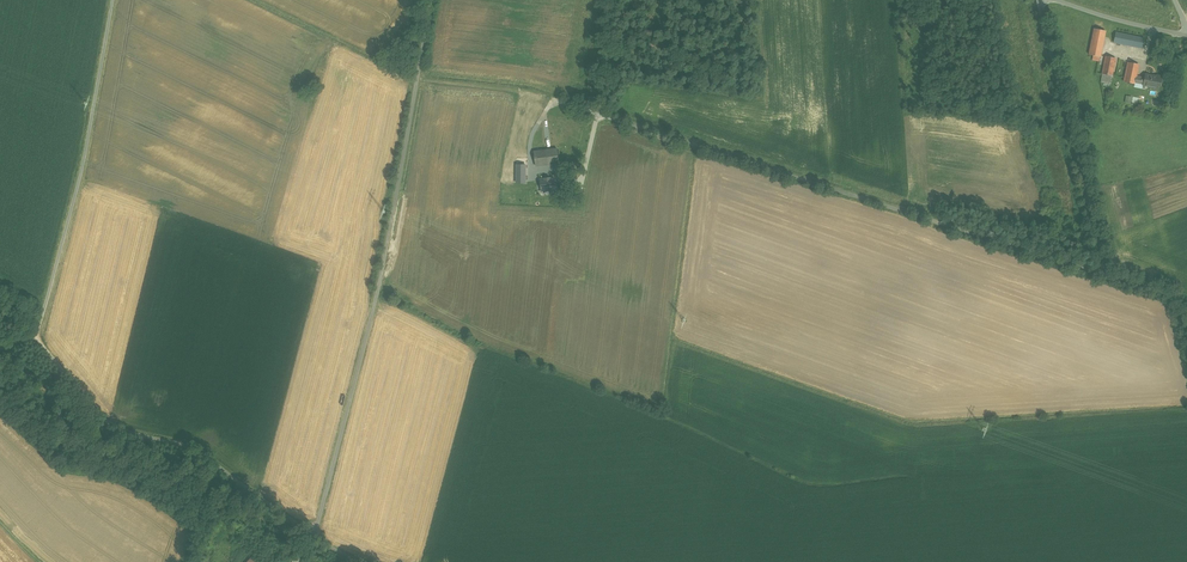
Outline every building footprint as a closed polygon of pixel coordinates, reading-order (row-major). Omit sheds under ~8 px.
[(1105,31),(1094,29),(1089,55),(1093,56),(1092,60),(1099,61),(1105,31)] [(1144,38),(1116,33),(1114,42),(1142,48),(1144,38)] [(1116,58),(1106,56),(1100,82),(1110,84),(1116,58)] [(1138,65),(1125,62),(1124,68),(1137,71),(1138,65)] [(1137,71),(1124,68),(1121,81),(1135,84),(1135,83),(1143,85),(1159,89),(1162,76),(1156,75),(1156,76),(1145,74),(1144,78),(1136,76),(1137,71)] [(557,149),(546,150),(547,154),(548,164),(559,163),(557,149)] [(547,154),(535,155),(536,166),(548,164),(547,154)] [(526,165),(517,165),(517,178),(517,183),(526,183),(526,165)] [(550,178),(536,180),(537,194),(552,192),(550,178)] [(572,186),(569,194),(579,197),(582,190),(572,186)]
